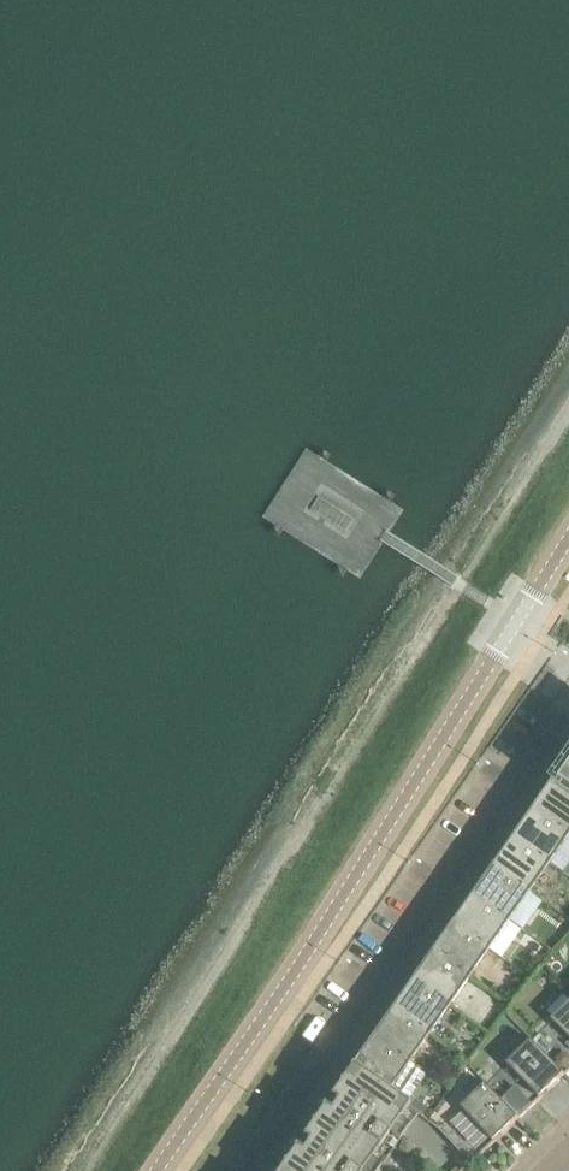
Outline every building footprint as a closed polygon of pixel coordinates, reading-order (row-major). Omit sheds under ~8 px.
[(545,778),(549,781),(550,781),(568,794),(568,744),(545,778)] [(530,809),(567,835),(568,833),(568,794),(550,781),(549,781),(543,790),(531,808),(530,809)] [(511,836),(510,838),(548,864),(567,835),(530,809),(523,819),(511,836)] [(491,865),(490,866),(528,892),(548,864),(510,838),(504,847),(491,865)] [(471,893),(470,894),(508,921),(528,892),(490,866),(484,875),(471,893)] [(451,922),(450,923),(488,949),(508,921),(470,894),(463,904),(451,922)] [(431,950),(430,952),(468,978),(488,949),(450,923),(444,933),(431,950)] [(411,979),(410,980),(448,1006),(468,978),(430,952),(424,961),(411,979)] [(391,1007),(390,1008),(428,1035),(448,1006),(410,980),(404,989),(391,1007)] [(530,1041),(564,1076),(568,1071),(568,1004),(530,1041)] [(372,1036),(371,1037),(408,1063),(428,1035),(390,1008),(384,1018),(372,1036)] [(352,1064),(350,1066),(350,1067),(388,1093),(387,1093),(399,1101),(420,1072),(408,1063),(371,1037),(364,1046),(352,1064)] [(508,1063),(485,1085),(518,1120),(547,1092),(564,1076),(530,1041),(508,1063)] [(378,1148),(386,1137),(406,1109),(407,1108),(407,1107),(399,1101),(387,1093),(388,1093),(350,1067),(349,1067),(347,1069),(349,1070),(340,1083),(339,1082),(337,1085),(338,1086),(329,1099),(328,1099),(322,1108),(321,1107),(319,1110),(320,1111),(316,1116),(312,1123),(310,1122),(308,1125),(310,1126),(301,1139),(300,1140),(294,1148),(294,1149),(293,1148),(290,1151),(292,1152),(288,1157),(283,1164),(282,1163),(280,1166),(281,1167),(278,1170),(362,1170),(378,1148)] [(518,1120),(485,1085),(462,1107),(438,1129),(471,1165),(501,1136),(518,1120)]
